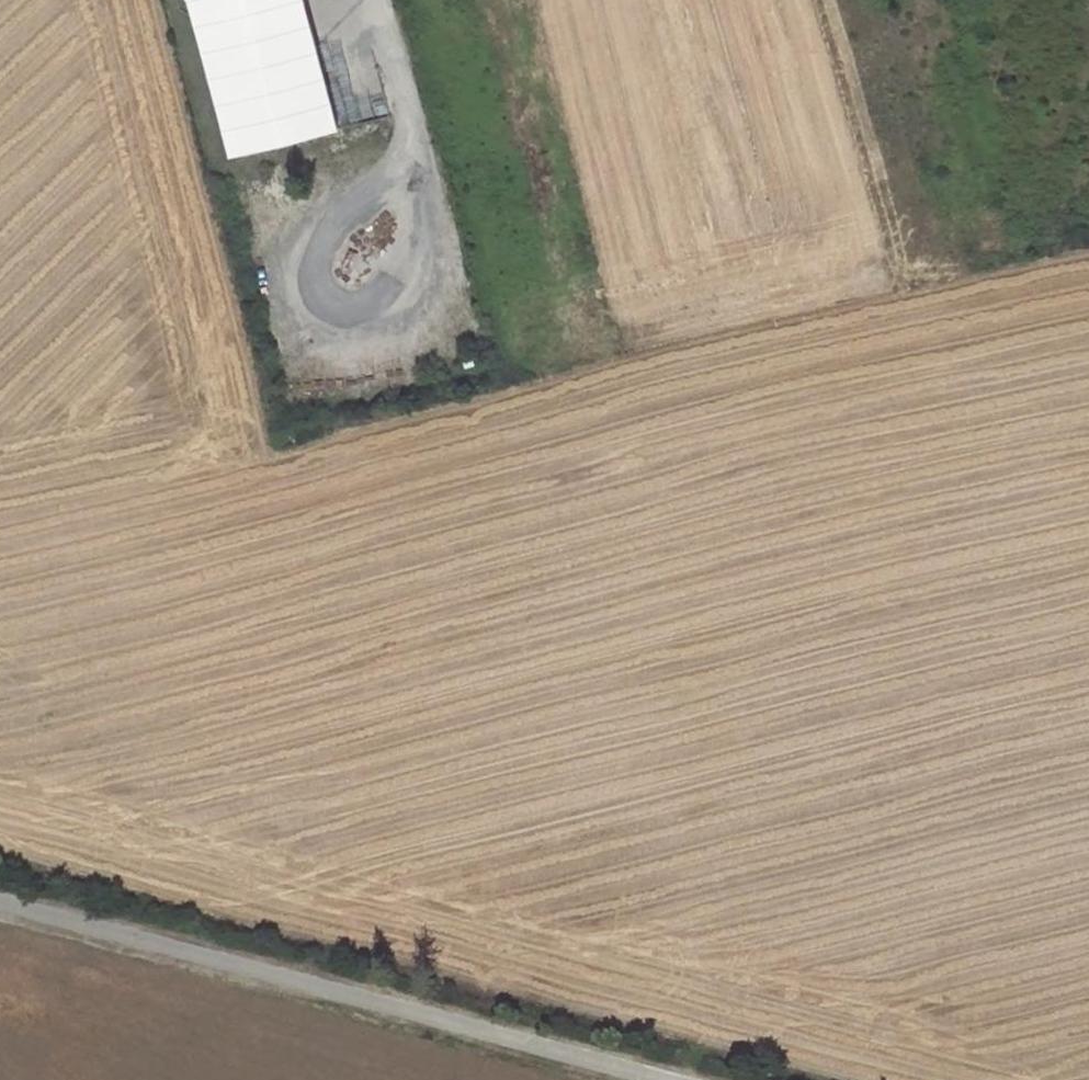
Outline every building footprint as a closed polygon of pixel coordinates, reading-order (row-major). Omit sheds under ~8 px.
[(230,155),(338,127),(304,0),(190,0),(230,155)]
